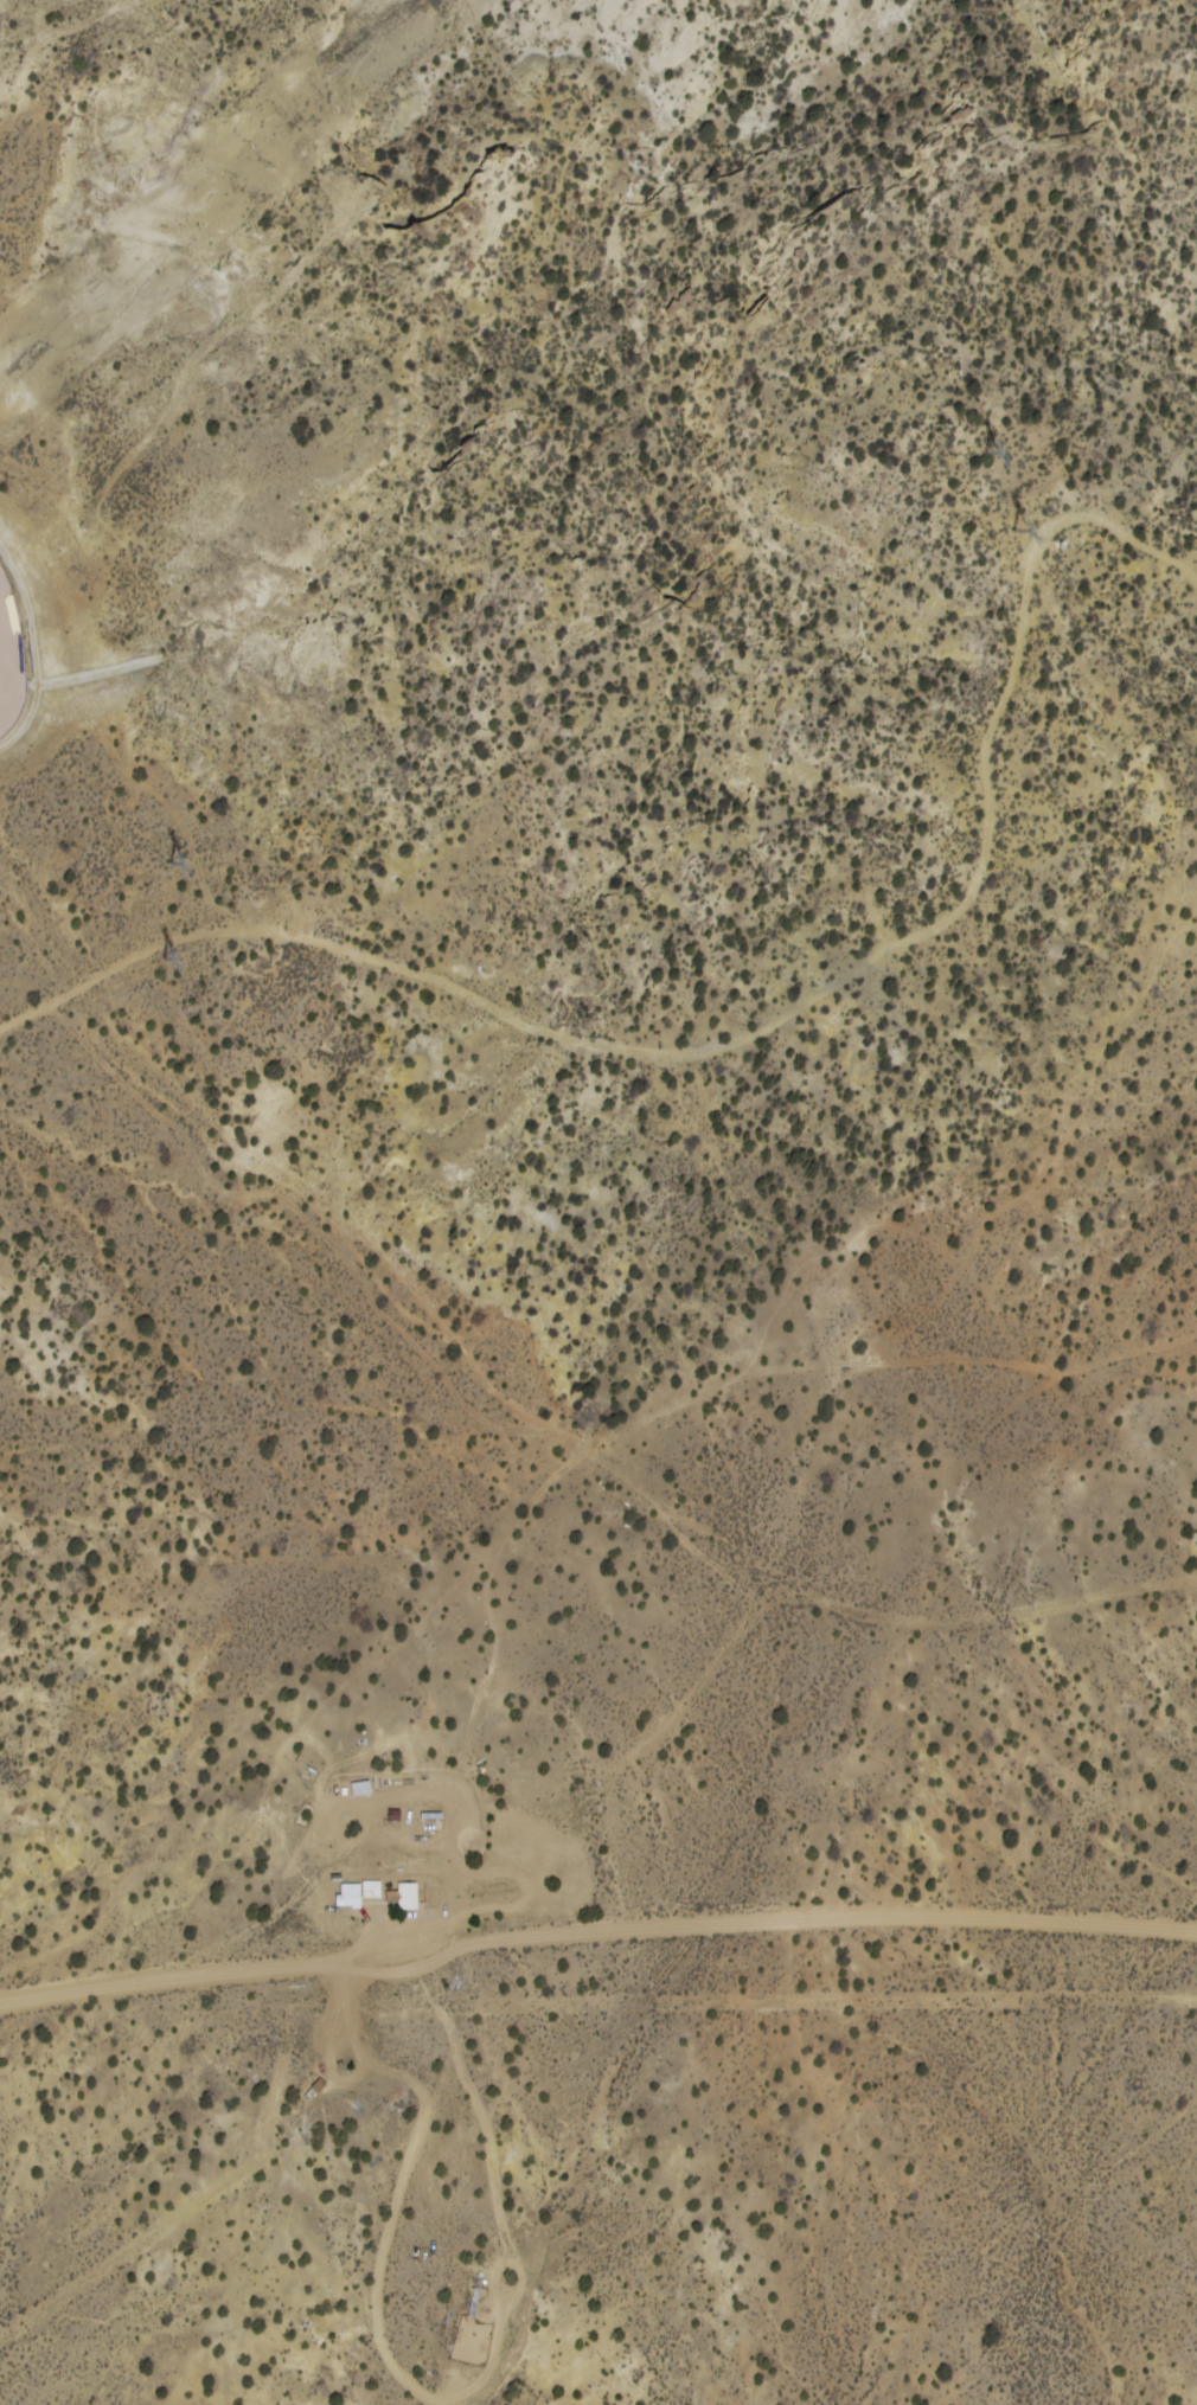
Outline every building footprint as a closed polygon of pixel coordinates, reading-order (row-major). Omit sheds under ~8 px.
[(342,1894),(336,1895),(337,1905),(362,1904),(361,1882),(342,1883),(342,1894)] [(417,1895),(415,1895),(415,1883),(400,1883),(400,1907),(417,1907),(417,1895)]
